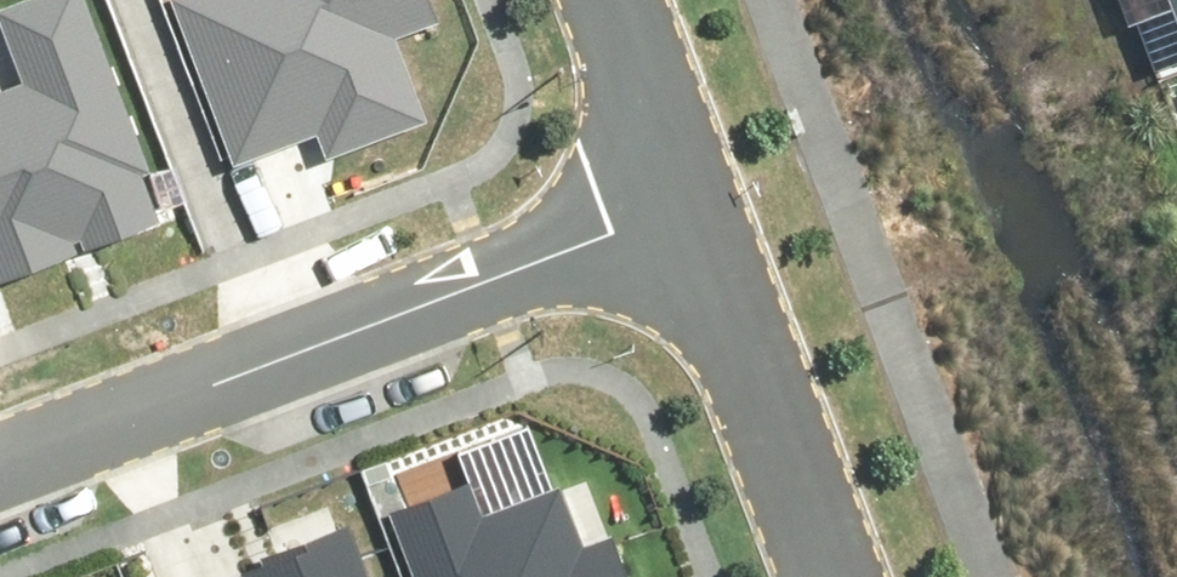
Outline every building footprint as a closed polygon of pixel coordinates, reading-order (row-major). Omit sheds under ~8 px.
[(154,208),(138,162),(150,158),(94,0),(17,0),(42,69),(0,83),(0,262),(154,208)] [(229,156),(328,122),(335,139),(431,106),(402,21),(443,7),(441,0),(175,0),(229,156)] [(604,511),(580,520),(556,457),(479,485),(467,456),(384,487),(418,576),(629,576),(604,511)] [(360,505),(255,543),(264,569),(243,576),(387,576),(360,505)]
